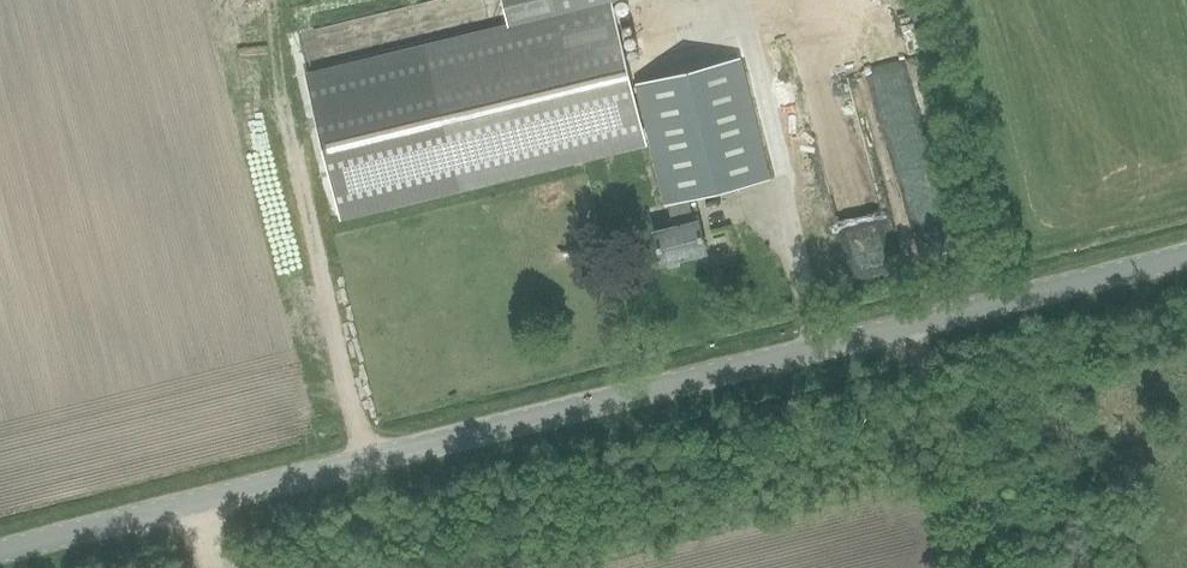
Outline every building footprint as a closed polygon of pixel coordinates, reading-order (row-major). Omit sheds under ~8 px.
[(634,84),(614,1),(608,3),(608,0),(506,0),(512,26),(293,78),(328,222),(647,141),(636,92),(640,91),(673,230),(655,234),(662,265),(708,254),(701,223),(695,225),(689,199),(771,180),(742,58),(634,84)]
